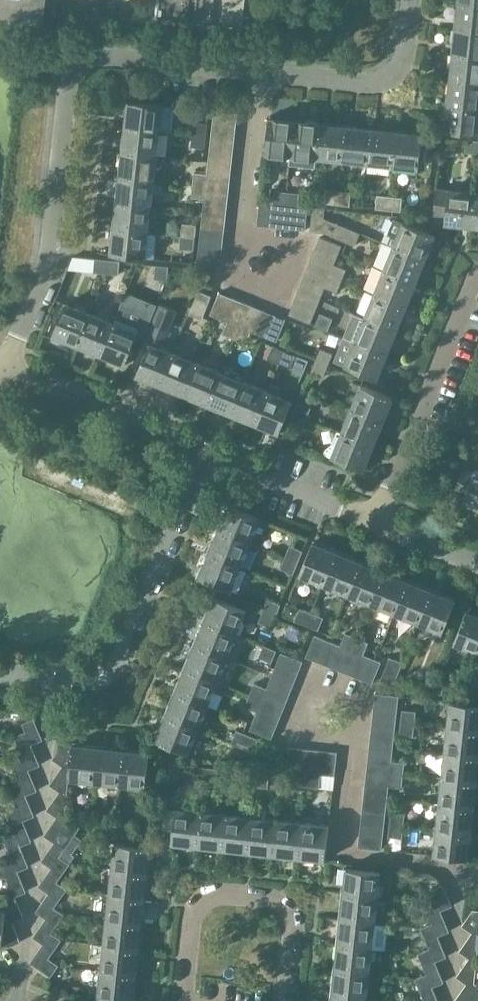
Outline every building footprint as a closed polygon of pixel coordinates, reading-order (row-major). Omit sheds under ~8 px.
[(40,25),(43,0),(0,0),(0,20),(40,25)] [(155,17),(242,27),(245,0),(157,0),(155,17)] [(456,29),(477,32),(477,6),(459,4),(456,29)] [(454,54),(477,57),(477,32),(456,29),(454,54)] [(451,80),(477,83),(477,57),(454,54),(451,80)] [(448,105),(477,108),(477,83),(451,80),(448,105)] [(129,101),(126,127),(160,131),(173,132),(176,106),(129,101)] [(448,105),(445,131),(477,135),(477,108),(448,105)] [(215,111),(214,123),(237,125),(238,113),(215,111)] [(266,153),(292,155),(296,121),(270,118),(266,153)] [(316,168),(317,158),(321,124),(296,121),(292,155),(291,165),(316,168)] [(195,122),(193,135),(207,136),(209,124),(195,122)] [(214,123),(212,134),(235,137),(237,125),(214,123)] [(317,158),(343,161),(346,126),(321,124),(317,158)] [(343,161),(368,163),(372,129),(346,126),(343,161)] [(126,127),(123,153),(157,156),(160,131),(126,127)] [(368,163),(393,166),(397,132),(372,129),(368,163)] [(397,132),(393,166),(419,169),(423,135),(397,132)] [(212,134),(211,146),(234,149),(235,137),(212,134)] [(207,136),(193,135),(192,148),(205,149),(207,136)] [(477,154),(477,141),(468,140),(466,153),(477,154)] [(211,146),(209,158),(233,160),(234,149),(211,146)] [(123,153),(120,178),(154,182),(157,156),(123,153)] [(209,158),(208,170),(232,172),(233,160),(209,158)] [(208,170),(207,174),(207,181),(230,184),(232,172),(208,170)] [(195,173),(193,186),(206,187),(207,181),(207,174),(195,173)] [(120,178),(117,203),(152,207),(154,182),(120,178)] [(207,181),(206,187),(205,193),(229,196),(230,184),(207,181)] [(205,200),(204,205),(228,208),(229,196),(205,193),(206,187),(193,186),(192,198),(205,200)] [(435,223),(471,227),(475,192),(437,188),(434,216),(436,217),(435,223)] [(326,204),(338,205),(339,191),(327,190),(326,204)] [(285,205),(286,205),(288,193),(276,191),(274,204),(285,205)] [(339,191),(338,205),(351,206),(352,193),(339,191)] [(296,207),(294,229),(306,230),(308,207),(299,207),(300,194),(288,193),(286,205),(296,207)] [(377,209),(389,211),(390,197),(378,196),(377,209)] [(390,197),(389,211),(402,212),(403,198),(390,197)] [(117,203),(115,229),(149,232),(152,207),(117,203)] [(258,225),(271,227),(273,204),(261,203),(258,225)] [(271,227),(282,228),(285,205),(274,204),(273,204),(271,227)] [(204,205),(203,217),(226,220),(228,208),(204,205)] [(282,228),(294,229),(296,207),(286,205),(285,205),(282,228)] [(332,237),(344,242),(349,229),(338,224),(324,219),(326,208),(313,208),(311,231),(324,233),(332,236),(332,237)] [(203,217),(202,229),(225,232),(226,220),(203,217)] [(388,245),(393,247),(426,260),(436,236),(403,222),(394,219),(388,234),(392,235),(388,245)] [(183,224),(182,236),(196,237),(197,226),(183,224)] [(149,232),(115,229),(112,255),(146,258),(149,232)] [(202,229),(201,240),(224,243),(225,232),(202,229)] [(349,229),(344,242),(356,247),(361,234),(349,229)] [(196,237),(182,236),(181,249),(194,250),(196,237)] [(321,238),(316,249),(338,258),(342,246),(321,238)] [(201,240),(199,252),(222,255),(224,243),(201,240)] [(316,249),(312,259),(334,268),(330,276),(343,281),(347,270),(335,265),(343,247),(342,246),(338,258),(316,249)] [(393,247),(384,270),(416,284),(426,260),(393,247)] [(222,255),(199,252),(198,264),(221,267),(222,255)] [(94,273),(106,274),(108,261),(96,259),(94,273)] [(312,259),(308,270),(329,279),(330,276),(334,268),(312,259)] [(108,261),(106,274),(119,276),(121,262),(108,261)] [(170,267),(157,266),(155,280),(168,281),(170,267)] [(308,270),(303,282),(324,290),(329,279),(308,270)] [(384,270),(374,294),(407,307),(416,284),(384,270)] [(329,279),(324,290),(325,291),(326,288),(338,293),(343,281),(330,276),(329,279)] [(303,282),(298,293),(320,302),(325,291),(324,290),(303,282)] [(200,291),(195,303),(208,308),(212,297),(200,291)] [(211,315),(222,320),(230,297),(220,293),(211,315)] [(298,293),(294,303),(316,312),(320,302),(298,293)] [(374,294),(364,318),(397,331),(407,307),(374,294)] [(224,334),(235,339),(239,327),(233,324),(242,302),(230,297),(222,320),(228,322),(224,334)] [(233,324),(239,327),(244,329),(253,306),(242,302),(233,324)] [(208,308),(195,303),(190,314),(203,320),(208,308)] [(316,312),(294,303),(289,315),(311,324),(316,312)] [(53,336),(78,346),(84,330),(91,314),(67,304),(53,336)] [(137,376),(161,385),(174,353),(160,347),(163,339),(166,340),(177,310),(160,304),(150,332),(151,333),(148,342),(150,343),(137,376)] [(108,339),(101,355),(126,365),(138,333),(143,321),(132,316),(134,310),(122,305),(114,323),(108,339)] [(253,306),(244,329),(252,332),(255,333),(264,311),(253,306)] [(275,315),(264,311),(255,333),(266,337),(275,315)] [(353,313),(344,337),(388,355),(397,331),(364,318),(353,313)] [(78,346),(101,355),(108,339),(114,323),(91,314),(84,330),(78,346)] [(316,326),(328,332),(333,319),(321,314),(316,326)] [(286,320),(275,315),(266,337),(277,342),(286,320)] [(239,327),(235,339),(247,344),(252,332),(244,329),(239,327)] [(388,355),(344,337),(334,361),(378,379),(388,355)] [(268,359),(280,364),(285,351),(274,347),(268,359)] [(317,359),(316,361),(329,366),(334,354),(321,349),(317,359)] [(285,351),(280,364),(292,369),(297,356),(285,351)] [(161,385),(185,395),(198,362),(174,353),(161,385)] [(329,366),(316,361),(312,372),(324,377),(329,366)] [(185,395),(208,405),(222,372),(198,362),(185,395)] [(208,405),(232,414),(245,381),(222,372),(208,405)] [(232,414),(256,424),(269,391),(245,381),(232,414)] [(269,391),(256,424),(280,434),(293,400),(278,394),(281,388),(272,384),(269,391)] [(353,407),(352,409),(384,422),(393,398),(361,385),(356,398),(347,395),(343,402),(343,403),(353,407)] [(299,403),(294,415),(307,420),(312,408),(299,403)] [(352,409),(342,433),(374,446),(384,422),(352,409)] [(307,420),(294,415),(290,426),(302,431),(307,420)] [(374,446),(342,433),(332,457),(364,470),(374,446)] [(477,508),(477,470),(476,470),(475,473),(463,469),(455,490),(466,495),(463,502),(477,508)] [(229,506),(219,530),(251,543),(261,519),(229,506)] [(219,530),(209,554),(241,567),(251,543),(219,530)] [(300,576),(324,586),(338,553),(313,543),(300,576)] [(291,546),(287,556),(299,561),(303,551),(291,546)] [(324,586),(348,595),(361,562),(338,553),(324,586)] [(241,567),(209,554),(199,578),(231,591),(241,567)] [(299,561),(287,556),(282,569),(294,574),(299,561)] [(348,595),(371,605),(385,572),(361,562),(348,595)] [(391,624),(395,614),(408,581),(385,572),(371,605),(368,614),(391,624)] [(395,614),(419,624),(432,591),(408,581),(395,614)] [(432,591),(419,624),(443,634),(456,601),(432,591)] [(215,597),(205,622),(238,635),(248,611),(215,597)] [(269,598),(264,611),(277,616),(282,604),(269,598)] [(288,606),(284,616),(293,620),(297,610),(288,606)] [(296,621),(308,626),(313,613),(301,609),(296,621)] [(277,616),(264,611),(260,623),(272,628),(277,616)] [(477,653),(477,615),(468,611),(455,643),(477,653)] [(313,613),(308,626),(319,630),(324,618),(313,613)] [(337,619),(333,629),(340,632),(344,622),(337,619)] [(205,622),(195,645),(229,659),(238,635),(205,622)] [(307,657),(345,673),(358,638),(346,634),(341,646),(315,634),(307,657)] [(358,638),(345,673),(373,684),(382,662),(365,655),(369,643),(358,638)] [(195,645),(186,669),(219,682),(229,659),(195,645)] [(260,658),(272,663),(277,651),(265,646),(260,658)] [(255,684),(251,695),(284,709),(303,662),(282,653),(268,689),(255,684)] [(382,678),(395,682),(403,663),(391,658),(382,678)] [(186,669),(176,693),(209,706),(219,682),(186,669)] [(430,692),(443,694),(445,682),(432,680),(430,692)] [(176,693),(167,716),(200,729),(209,706),(176,693)] [(376,694),(368,769),(404,773),(405,763),(392,761),(400,696),(376,694)] [(284,709),(251,695),(246,707),(258,712),(251,730),(272,739),(284,709)] [(448,728),(477,731),(477,705),(443,701),(442,716),(449,717),(448,728)] [(403,711),(402,723),(415,724),(417,712),(403,711)] [(200,729),(167,716),(157,740),(190,754),(200,729)] [(23,724),(26,732),(32,745),(43,740),(35,719),(23,724)] [(415,724),(402,723),(401,735),(414,737),(415,724)] [(445,753),(477,757),(477,731),(448,728),(445,753)] [(232,743),(255,753),(260,740),(244,733),(238,731),(232,743)] [(15,737),(24,758),(29,770),(40,765),(32,745),(26,732),(15,737)] [(50,785),(60,792),(70,780),(74,745),(64,744),(53,759),(63,766),(50,785)] [(99,747),(74,745),(70,780),(95,783),(99,747)] [(124,750),(99,747),(95,783),(120,786),(124,750)] [(296,785),(308,787),(313,750),(290,747),(287,771),(297,772),(296,785)] [(150,753),(124,750),(120,786),(146,789),(150,753)] [(313,750),(308,787),(320,788),(322,774),(335,776),(338,753),(313,750)] [(443,779),(477,782),(477,774),(477,757),(445,753),(443,779)] [(12,763),(21,783),(26,796),(37,791),(29,770),(24,758),(12,763)] [(182,763),(171,762),(170,777),(180,778),(182,763)] [(193,780),(206,782),(207,768),(195,767),(193,780)] [(207,768),(206,782),(218,783),(219,769),(207,768)] [(404,773),(368,769),(359,847),(382,850),(389,785),(403,787),(404,773)] [(244,786),(257,787),(258,774),(246,772),(244,786)] [(258,774),(257,787),(269,789),(270,775),(258,774)] [(443,779),(440,804),(474,808),(477,782),(443,779)] [(48,810),(58,817),(65,817),(70,780),(60,792),(48,810)] [(10,788),(18,809),(24,821),(35,816),(26,796),(21,783),(10,788)] [(440,804),(437,829),(472,833),(474,808),(440,804)] [(7,813),(15,834),(21,846),(32,842),(24,821),(18,809),(7,813)] [(172,843),(198,846),(202,812),(176,809),(172,843)] [(198,846),(224,849),(227,815),(202,812),(198,846)] [(392,812),(391,823),(404,824),(405,814),(392,812)] [(224,849),(249,852),(253,817),(227,815),(224,849)] [(45,836),(55,842),(70,820),(65,817),(58,817),(45,836)] [(249,852),(274,855),(278,820),(253,817),(249,852)] [(42,861),(52,868),(65,851),(81,828),(70,820),(55,842),(42,861)] [(274,855),(300,857),(303,823),(278,820),(274,855)] [(102,836),(116,838),(117,824),(104,823),(102,836)] [(303,823),(300,857),(326,860),(330,826),(303,823)] [(404,824),(391,823),(389,837),(403,839),(404,824)] [(117,824),(116,838),(127,839),(129,825),(117,824)] [(472,833),(437,829),(434,856),(469,859),(472,833)] [(4,839),(13,859),(18,872),(29,867),(21,846),(15,834),(4,839)] [(116,843),(113,869),(147,873),(150,847),(116,843)] [(39,886),(49,893),(58,882),(75,858),(65,851),(52,868),(39,886)] [(8,880),(15,897),(27,892),(18,872),(13,859),(3,863),(0,863),(0,877),(8,878),(8,880)] [(347,868),(344,894),(380,898),(383,872),(347,868)] [(113,869),(110,895),(144,898),(147,873),(113,869)] [(6,912),(7,912),(13,922),(24,917),(15,897),(8,880),(6,912)] [(37,912),(46,918),(56,908),(68,890),(58,882),(49,893),(37,912)] [(432,890),(436,899),(441,911),(453,906),(444,885),(432,890)] [(344,894),(341,920),(377,924),(380,898),(344,894)] [(110,895),(107,920),(142,924),(144,898),(110,895)] [(425,903),(433,924),(439,936),(450,932),(441,911),(436,899),(425,903)] [(34,937),(44,944),(53,933),(65,915),(56,908),(46,918),(34,937)] [(473,933),(477,934),(477,911),(473,910),(463,926),(473,933)] [(7,912),(3,946),(10,947),(21,942),(13,922),(7,912)] [(107,920),(105,945),(139,949),(142,924),(107,920)] [(341,920),(339,945),(374,949),(377,924),(341,920)] [(422,929),(430,949),(436,961),(447,957),(439,936),(433,924),(422,929)] [(42,970),(50,959),(62,940),(53,933),(44,944),(31,963),(42,970)] [(470,958),(475,958),(477,948),(477,934),(473,933),(460,952),(470,958)] [(77,950),(87,951),(87,944),(78,943),(77,950)] [(105,945),(102,971),(136,974),(139,949),(105,945)] [(339,945),(336,970),(371,974),(374,949),(339,945)] [(419,954),(428,974),(434,987),(445,983),(436,961),(430,949),(419,954)] [(457,977),(467,984),(475,982),(475,958),(470,958),(457,977)] [(50,959),(42,970),(52,977),(59,965),(50,959)] [(336,970),(333,996),(369,1000),(371,974),(336,970)] [(136,974),(102,971),(99,997),(133,1000),(136,974)] [(425,1000),(439,1000),(434,987),(428,974),(417,982),(425,1000)] [(475,982),(467,984),(455,1000),(477,1000),(477,985),(475,982)]
